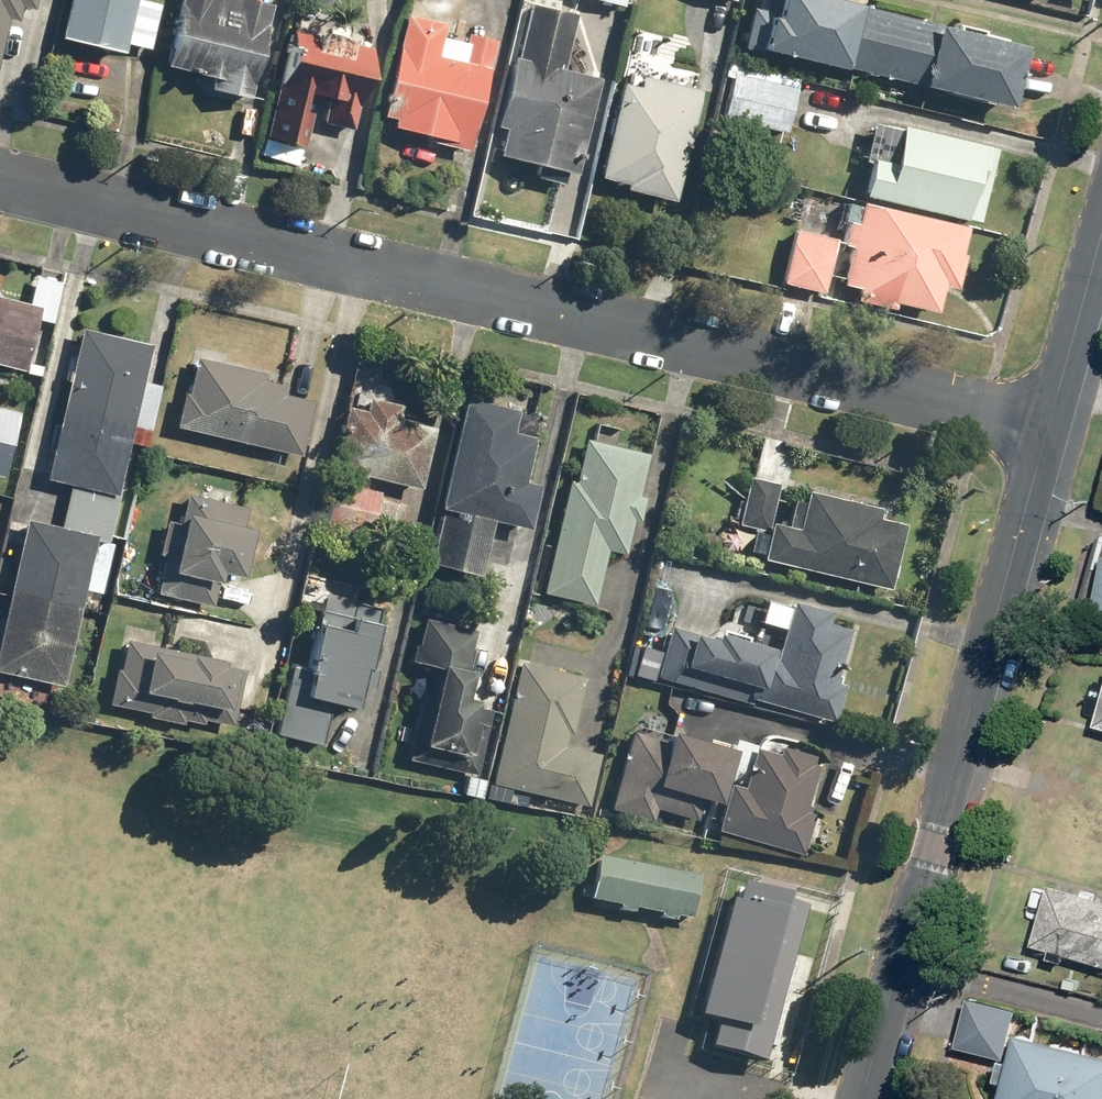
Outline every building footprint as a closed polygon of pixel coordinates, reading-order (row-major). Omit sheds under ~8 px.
[(32,34),(40,0),(0,0),(0,27),(32,34)] [(57,36),(121,51),(122,43),(146,48),(157,2),(149,0),(65,0),(57,36)] [(162,63),(210,75),(207,87),(243,96),(267,1),(264,0),(178,0),(162,63)] [(839,0),(779,0),(768,46),(1008,106),(1023,45),(839,0)] [(573,14),(528,4),(515,56),(511,55),(494,122),(507,125),(500,155),(572,172),(595,77),(560,68),(573,14)] [(495,39),(404,17),(394,58),(378,124),(468,146),(495,39)] [(367,47),(290,27),(263,134),(303,144),(315,94),(325,97),(320,119),(347,126),(367,47)] [(798,85),(734,71),(724,116),(787,131),(798,85)] [(639,84),(620,80),(597,177),(676,196),(702,88),(642,74),(639,84)] [(890,161),(871,157),(862,193),(964,219),(972,190),(975,191),(987,144),(899,122),(890,161)] [(965,225),(860,201),(841,283),(857,287),(854,299),(892,307),(893,302),(935,311),(941,283),(955,286),(963,252),(959,251),(965,225)] [(837,239),(794,228),(782,281),(824,291),(837,239)] [(34,274),(27,302),(0,296),(0,364),(21,369),(34,319),(48,322),(58,280),(34,274)] [(140,382),(149,343),(78,327),(44,479),(113,494),(129,423),(147,427),(157,385),(140,382)] [(286,378),(262,373),(193,357),(185,391),(179,389),(171,426),(297,456),(311,400),(282,393),(286,378)] [(416,488),(430,426),(394,417),(397,404),(365,396),(361,410),(343,406),(328,472),(360,480),(361,475),(416,488)] [(476,572),(488,518),(525,526),(535,481),(521,478),(531,435),(509,430),(513,409),(462,397),(425,560),(476,572)] [(16,411),(0,407),(0,472),(16,411)] [(633,494),(643,453),(581,438),(570,481),(565,480),(538,591),(589,603),(602,548),(620,552),(628,518),(635,520),(640,496),(633,494)] [(773,481),(743,475),(733,523),(763,529),(773,481)] [(367,536),(377,490),(330,480),(320,526),(367,536)] [(876,506),(804,488),(794,528),(767,521),(759,556),(885,587),(901,523),(874,516),(876,506)] [(239,524),(243,507),(186,494),(180,522),(165,519),(157,553),(162,555),(153,593),(208,605),(217,568),(242,574),(253,527),(239,524)] [(95,534),(24,518),(0,620),(0,672),(60,685),(95,534)] [(1101,552),(1089,613),(1101,616),(1101,552)] [(355,707),(379,608),(352,602),(349,615),(317,607),(303,665),(285,661),(268,731),(320,744),(330,701),(355,707)] [(825,626),(828,615),(788,604),(772,661),(770,661),(772,652),(716,636),(714,643),(667,630),(653,680),(749,707),(751,702),(831,724),(841,688),(831,685),(846,632),(825,626)] [(461,666),(470,627),(421,616),(411,661),(425,664),(404,760),(470,775),(486,707),(463,702),(470,668),(461,666)] [(220,665),(221,658),(124,639),(118,668),(113,666),(106,701),(229,725),(241,669),(220,665)] [(562,745),(578,674),(517,660),(488,783),(585,805),(597,752),(562,745)] [(1094,724),(1101,727),(1101,696),(1094,724)] [(667,740),(630,729),(606,808),(651,821),(662,785),(719,802),(736,748),(670,728),(667,740)] [(741,785),(728,781),(714,830),(799,854),(810,815),(801,812),(815,763),(809,762),(812,753),(778,743),(775,753),(752,747),(741,785)] [(595,856),(585,901),(681,921),(690,879),(595,856)] [(762,1061),(810,882),(741,866),(691,1042),(757,1061),(762,1061)] [(1047,883),(1030,943),(1101,964),(1101,899),(1047,883)] [(1016,1032),(999,1098),(1101,1098),(1101,1053),(1016,1032)]
